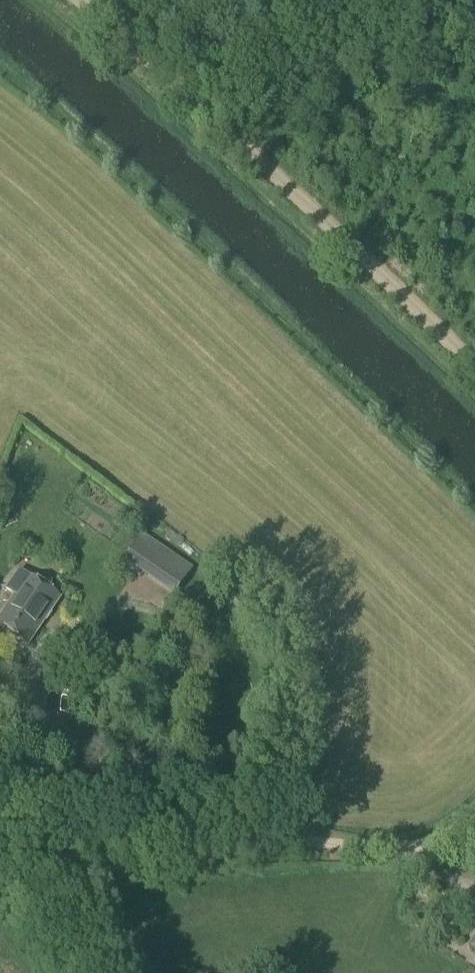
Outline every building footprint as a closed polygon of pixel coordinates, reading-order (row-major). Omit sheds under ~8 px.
[(142,535),(128,555),(139,563),(153,542),(142,535)] [(179,589),(193,569),(181,562),(168,582),(179,589)] [(60,599),(19,571),(6,590),(14,596),(0,617),(0,628),(27,647),(60,599)] [(69,693),(75,661),(50,656),(44,688),(69,693)]
